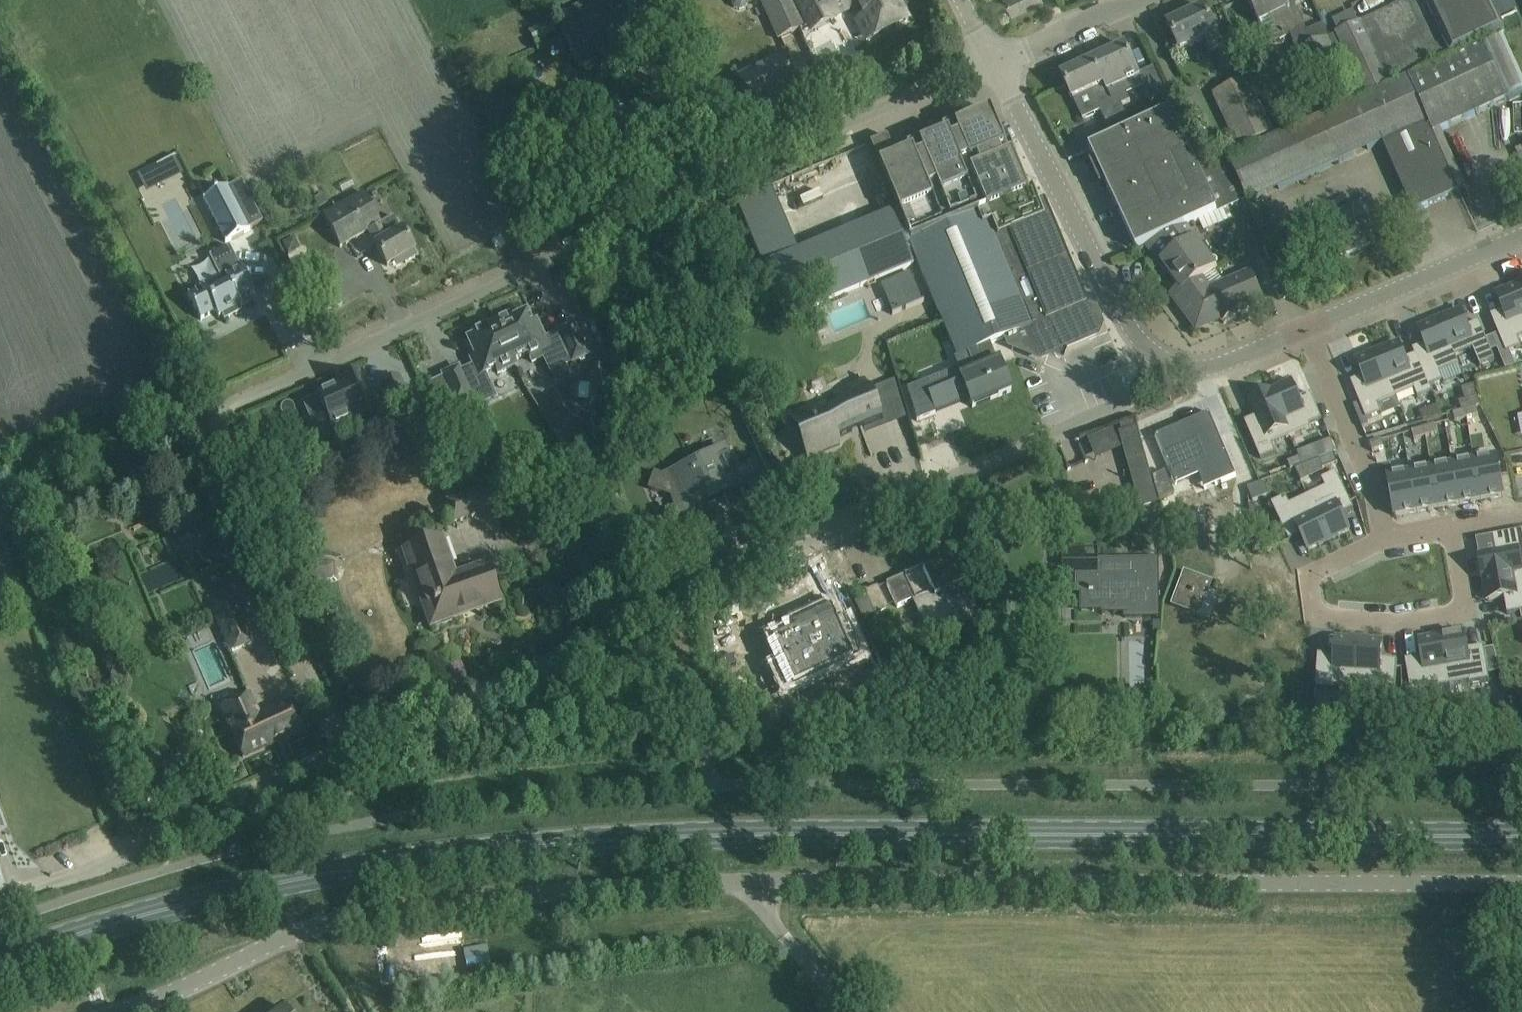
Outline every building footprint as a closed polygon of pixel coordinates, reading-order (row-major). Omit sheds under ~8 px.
[(553,15),(579,66),(640,35),(622,0),(577,0),(579,3),(553,15)] [(731,0),(733,7),(740,9),(745,7),(748,1),(747,0),(731,0)] [(766,0),(761,2),(778,39),(804,28),(791,0),(767,0),(766,0)] [(812,32),(833,21),(832,18),(857,5),(864,18),(857,22),(866,41),(908,20),(897,0),(795,0),(812,32)] [(1347,77),(1329,38),(1330,37),(1324,24),(1307,32),(1302,23),(1293,4),(1289,7),(1285,0),(1248,0),(1259,24),(1271,19),(1282,42),(1291,37),(1298,52),(1316,92),(1345,78),(1347,77)] [(1358,101),(1320,119),(1339,163),(1383,143),(1383,144),(1428,123),(1407,77),(1452,56),(1505,31),(1491,0),(1408,0),(1336,34),(1330,37),(1329,38),(1347,77),(1354,74),(1355,76),(1348,79),(1358,101)] [(1169,26),(1177,44),(1181,51),(1202,40),(1208,53),(1222,47),(1216,34),(1217,34),(1205,8),(1169,26)] [(1484,47),(1500,82),(1508,100),(1521,94),(1521,79),(1503,38),(1484,47)] [(1120,45),(1110,49),(1111,53),(1094,61),(1112,100),(1118,97),(1122,105),(1123,105),(1131,101),(1123,84),(1139,77),(1140,76),(1139,74),(1126,46),(1122,48),(1120,45)] [(1433,134),(1508,100),(1500,82),(1484,47),(1483,45),(1453,59),(1452,56),(1407,77),(1428,123),(1433,134)] [(796,96),(788,78),(780,60),(738,79),(752,111),(771,103),(773,106),(796,96)] [(1065,74),(1062,76),(1083,120),(1101,111),(1114,139),(1134,129),(1123,105),(1122,105),(1118,97),(1112,100),(1094,61),(1077,69),(1074,66),(1065,70),(1065,74)] [(1167,94),(1155,67),(1139,74),(1140,76),(1139,77),(1144,87),(1150,101),(1167,94)] [(1239,150),(1275,132),(1248,77),(1212,94),(1239,150)] [(1114,139),(1090,150),(1096,163),(1091,165),(1101,187),(1106,185),(1137,250),(1146,246),(1174,233),(1187,227),(1224,210),(1206,171),(1199,174),(1171,112),(1140,127),(1134,129),(1114,139)] [(887,136),(869,143),(897,209),(896,210),(918,264),(941,319),(957,357),(988,345),(1026,329),(1037,354),(1042,357),(1048,354),(1049,355),(1055,341),(1067,346),(1096,334),(1100,325),(1094,311),(1085,307),(1084,305),(1086,304),(1043,200),(1042,200),(1042,201),(1038,202),(1038,201),(1032,187),(1030,188),(1031,188),(1026,190),(1012,155),(1013,155),(1014,155),(1015,155),(1009,141),(1008,141),(1008,142),(1003,144),(996,125),(994,126),(991,127),(976,120),(975,118),(976,118),(975,116),(956,124),(955,123),(956,122),(955,121),(941,127),(942,128),(944,132),(921,142),(920,141),(921,140),(920,139),(906,144),(906,146),(907,146),(909,150),(895,156),(887,136)] [(1230,160),(1247,199),(1249,203),(1339,163),(1320,119),(1230,160)] [(1459,192),(1433,134),(1428,123),(1383,144),(1414,213),(1459,192)] [(1062,146),(1071,142),(1065,129),(1056,134),(1062,146)] [(1224,210),(1247,199),(1230,160),(1206,171),(1224,210)] [(354,187),(350,180),(339,186),(343,193),(354,187)] [(228,188),(203,200),(225,243),(249,231),(249,229),(262,223),(249,196),(242,182),(228,189),(228,188)] [(323,193),(313,199),(318,207),(328,202),(323,193)] [(403,261),(406,263),(415,258),(414,254),(413,251),(414,250),(404,233),(402,229),(400,230),(393,217),(381,224),(366,193),(338,208),(322,216),(330,230),(340,247),(368,231),(375,245),(387,266),(401,258),(403,261)] [(1329,239),(1333,238),(1342,260),(1343,260),(1342,257),(1373,244),(1374,247),(1375,246),(1365,223),(1378,218),(1371,200),(1341,213),(1325,219),(1322,222),(1321,226),(1320,230),(1321,234),(1324,238),(1329,239)] [(891,214),(798,253),(765,267),(786,318),(918,264),(896,210),(890,212),(891,214)] [(1187,227),(1174,233),(1146,246),(1160,265),(1162,264),(1180,288),(1171,295),(1171,296),(1180,289),(1181,290),(1186,290),(1217,268),(1187,227)] [(282,244),(288,256),(300,250),(294,238),(282,244)] [(229,247),(209,257),(220,278),(188,294),(201,320),(216,312),(219,317),(222,316),(224,321),(242,312),(239,307),(242,305),(239,300),(254,292),(242,267),(240,268),(229,247)] [(1180,289),(1171,296),(1195,328),(1221,317),(1224,324),(1236,318),(1235,315),(1264,302),(1251,272),(1211,290),(1203,279),(1217,268),(1186,290),(1181,290),(1180,289)] [(910,273),(895,279),(907,309),(922,303),(910,273)] [(1491,316),(1499,334),(1507,353),(1521,347),(1518,339),(1521,337),(1521,297),(1517,286),(1507,290),(1497,295),(1503,311),(1491,316)] [(1449,316),(1440,320),(1455,357),(1456,356),(1473,349),(1480,366),(1495,360),(1479,322),(1467,327),(1460,311),(1449,316)] [(510,315),(495,322),(516,366),(517,365),(515,361),(527,356),(531,365),(556,353),(562,366),(571,362),(572,363),(588,356),(574,326),(558,333),(558,334),(545,340),(538,325),(533,327),(527,313),(512,320),(510,315)] [(1425,345),(1413,350),(1415,355),(1417,355),(1430,387),(1431,387),(1443,381),(1440,373),(1459,365),(1456,356),(1455,357),(1440,320),(1429,324),(1419,329),(1425,345)] [(444,378),(431,385),(439,403),(446,407),(455,403),(456,404),(470,398),(473,396),(472,394),(481,390),(476,379),(486,374),(496,369),(499,374),(511,368),(516,366),(495,322),(491,324),(472,332),(474,337),(468,340),(475,357),(471,360),(474,367),(461,373),(458,368),(443,375),(444,378)] [(1499,334),(1492,337),(1500,356),(1507,353),(1499,334)] [(1387,348),(1378,352),(1396,398),(1415,390),(1418,398),(1433,392),(1431,387),(1430,387),(1417,355),(1415,355),(1405,360),(1399,344),(1387,348)] [(965,391),(972,408),(1011,392),(998,362),(995,363),(988,345),(957,357),(954,358),(959,370),(953,379),(959,394),(965,391)] [(1363,377),(1351,382),(1366,420),(1381,414),(1378,405),(1396,398),(1378,352),(1367,356),(1357,361),(1363,377)] [(406,392),(399,377),(380,386),(383,394),(372,398),(362,374),(345,381),(346,383),(341,386),(340,383),(339,384),(340,386),(317,396),(331,429),(354,419),(355,421),(377,412),(380,420),(380,421),(412,406),(412,405),(406,392)] [(896,379),(870,390),(875,403),(900,393),(896,379)] [(813,407),(791,417),(809,459),(840,446),(838,440),(852,434),(860,431),(879,423),(862,381),(831,393),(836,405),(816,414),(813,407)] [(1281,388),(1272,392),(1292,437),(1311,428),(1310,425),(1322,420),(1311,394),(1299,399),(1292,383),(1281,388)] [(423,400),(417,387),(406,392),(412,405),(423,400)] [(1257,417),(1245,422),(1261,459),(1276,453),(1272,445),(1292,437),(1272,392),(1250,401),(1257,417)] [(926,396),(910,403),(919,426),(935,419),(926,396)] [(1476,407),(1480,406),(1478,397),(1460,402),(1462,411),(1465,411),(1476,407)] [(1438,406),(1427,410),(1431,419),(1442,416),(1438,406)] [(1476,407),(1465,411),(1467,418),(1479,415),(1476,407)] [(1462,411),(1453,414),(1455,422),(1467,418),(1465,411),(1462,411)] [(1435,425),(1424,428),(1426,436),(1438,433),(1435,425)] [(1181,426),(1153,438),(1173,486),(1189,480),(1186,472),(1204,464),(1214,488),(1235,479),(1214,429),(1187,440),(1181,426)] [(1136,428),(1119,433),(1140,507),(1157,502),(1139,437),(1136,428)] [(1424,428),(1412,432),(1414,440),(1426,436),(1424,428)] [(1331,440),(1320,445),(1324,457),(1334,454),(1336,453),(1331,440)] [(1382,440),(1371,444),(1373,452),(1384,448),(1382,440)] [(583,441),(569,450),(581,470),(595,461),(583,441)] [(666,473),(669,480),(654,473),(649,486),(652,491),(675,499),(681,512),(696,506),(695,504),(706,499),(708,503),(715,500),(714,499),(723,495),(728,505),(729,505),(725,496),(740,489),(744,498),(745,497),(732,468),(724,448),(689,463),(689,465),(669,474),(667,469),(663,471),(665,474),(666,473)] [(1323,469),(1338,463),(1334,454),(1324,457),(1303,466),(1295,469),(1301,481),(1323,471),(1323,469)] [(1474,457),(1452,461),(1460,505),(1472,503),(1482,501),(1474,462),(1475,461),(1474,457)] [(1475,461),(1474,462),(1482,501),(1491,499),(1504,497),(1496,457),(1475,461)] [(1300,458),(1288,463),(1291,470),(1303,466),(1300,458)] [(1433,464),(1431,465),(1439,509),(1449,507),(1460,505),(1452,461),(1433,464)] [(1431,465),(1409,469),(1409,474),(1411,473),(1418,513),(1429,511),(1439,509),(1431,465)] [(1159,501),(1174,494),(1164,472),(1151,478),(1159,501)] [(1326,488),(1308,496),(1329,541),(1339,536),(1350,531),(1342,515),(1354,509),(1336,473),(1322,480),(1326,488)] [(1388,477),(1393,506),(1395,516),(1395,517),(1418,513),(1411,473),(1409,474),(1388,477)] [(1286,497),(1272,504),(1289,540),(1301,535),(1309,550),(1319,545),(1329,541),(1308,496),(1290,505),(1286,497)] [(1220,503),(1223,538),(1245,536),(1241,501),(1220,503)] [(174,537),(181,552),(212,539),(205,524),(174,537)] [(1479,556),(1483,578),(1521,571),(1521,531),(1493,536),(1496,553),(1479,556)] [(1275,538),(1264,544),(1267,551),(1278,546),(1275,538)] [(498,602),(485,566),(455,577),(442,541),(406,553),(414,576),(423,573),(433,601),(424,604),(432,625),(463,614),(463,611),(476,607),(478,609),(498,602)] [(903,575),(903,576),(886,583),(897,608),(914,600),(915,601),(932,593),(935,599),(936,604),(938,611),(939,617),(940,620),(941,624),(974,625),(976,581),(963,582),(950,553),(903,575)] [(1157,559),(1097,560),(1098,576),(1076,577),(1077,593),(1081,593),(1082,611),(1103,611),(1103,613),(1123,612),(1123,620),(1158,619),(1157,559)] [(1483,578),(1484,579),(1485,589),(1488,601),(1505,598),(1508,615),(1521,612),(1521,571),(1483,578)] [(1210,583),(1184,573),(1172,605),(1211,620),(1218,600),(1206,595),(1210,583)] [(245,583),(233,588),(241,606),(253,601),(245,583)] [(863,622),(875,616),(888,610),(877,586),(864,592),(866,596),(854,602),(863,622)] [(217,608),(213,610),(231,652),(235,650),(253,642),(249,632),(235,600),(217,608)] [(786,690),(862,657),(845,618),(821,628),(818,621),(773,641),(776,647),(784,667),(777,671),(786,690)] [(1453,634),(1442,636),(1450,685),(1470,682),(1470,684),(1490,680),(1484,647),(1467,650),(1464,633),(1453,634)] [(1422,657),(1406,660),(1411,694),(1431,690),(1431,688),(1450,685),(1442,636),(1431,638),(1420,640),(1422,657)] [(1318,654),(1316,688),(1336,690),(1336,688),(1356,689),(1359,640),(1348,639),(1337,638),(1335,656),(1318,654)] [(1359,640),(1356,689),(1376,691),(1375,693),(1395,694),(1398,660),(1381,659),(1382,642),(1370,641),(1359,640)] [(766,688),(774,685),(770,674),(761,677),(766,688)] [(758,692),(766,688),(761,677),(753,681),(758,692)] [(842,698),(851,694),(846,683),(838,687),(842,698)] [(259,718),(254,707),(249,696),(222,709),(232,730),(231,731),(243,758),(304,730),(291,703),(259,718)] [(1317,700),(1317,708),(1329,709),(1329,701),(1317,700)] [(1391,705),(1390,713),(1402,714),(1403,706),(1391,705)] [(1403,706),(1402,714),(1414,715),(1415,707),(1403,706)]
